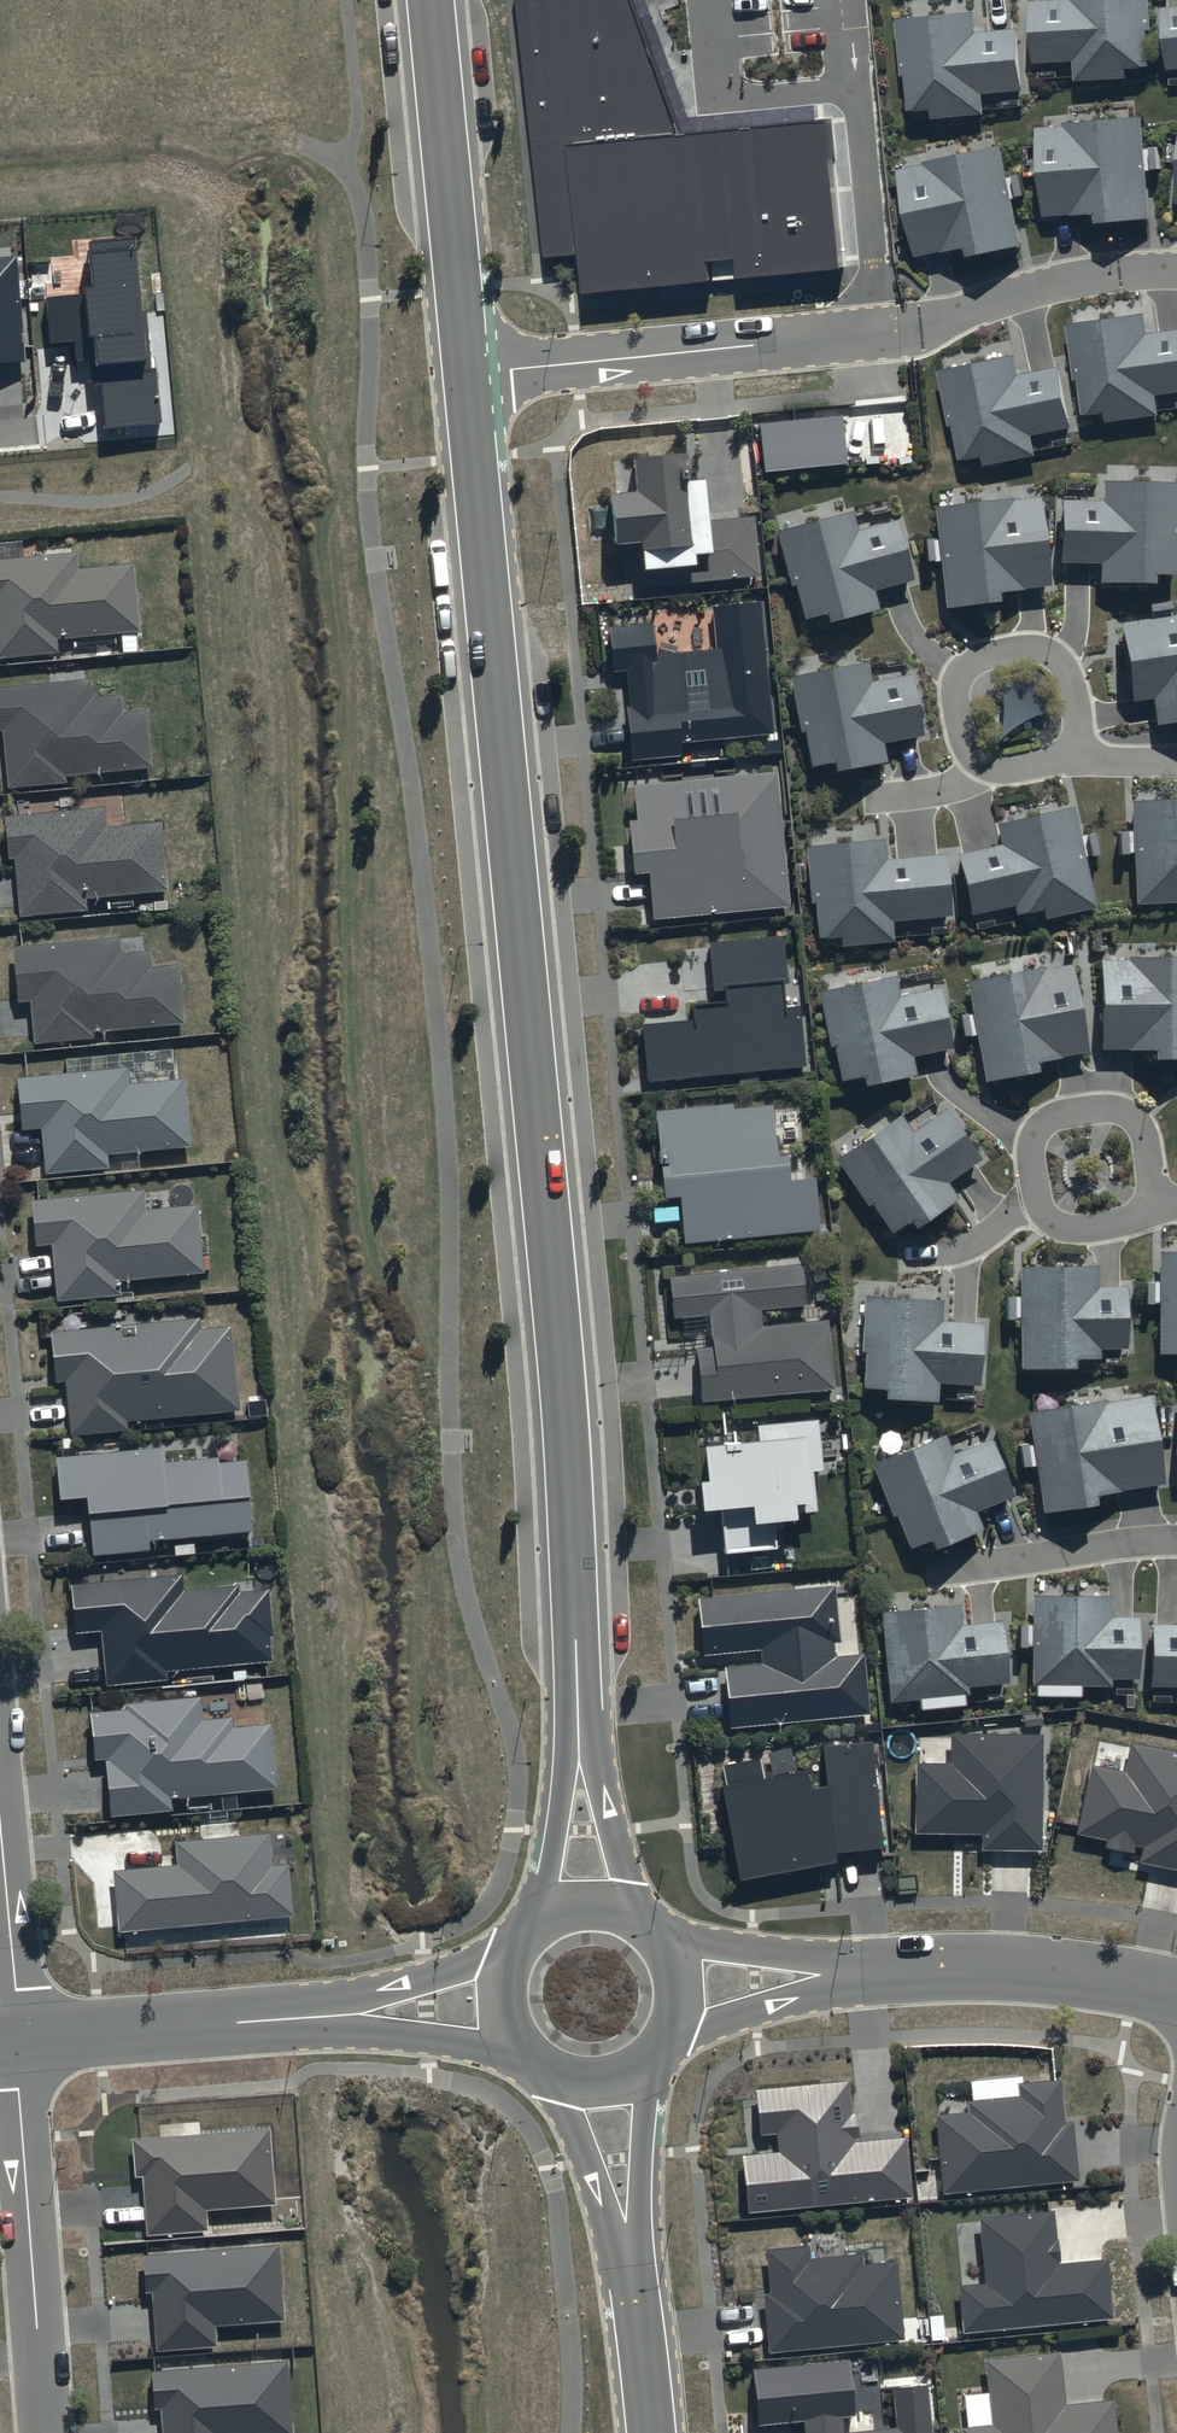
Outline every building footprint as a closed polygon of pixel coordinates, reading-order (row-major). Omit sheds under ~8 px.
[(529,62),(537,145),(548,255),(583,252),(588,290),(713,278),(711,259),(739,257),(741,276),(844,266),(841,229),(831,118),(755,125),(688,130),(657,50),(638,0),(523,0),(529,62)] [(1154,0),(1074,0),(1074,9),(1036,11),(1038,67),(1077,65),(1078,89),(1132,87),(1131,75),(1157,74),(1154,0)] [(1167,14),(1173,75),(1176,75),(1176,13),(1167,14)] [(1027,98),(1021,32),(981,36),(979,16),(902,24),(911,118),(937,115),(937,123),(988,118),(986,102),(1027,98)] [(1144,122),(1043,131),(1050,216),(1101,212),(1103,230),(1154,225),(1150,175),(1161,174),(1159,148),(1146,149),(1144,122)] [(1004,152),(904,174),(923,260),(975,248),(978,263),(1028,251),(1018,207),(1029,205),(1023,176),(1010,179),(1004,152)] [(148,367),(135,237),(87,241),(92,286),(82,287),(83,293),(44,297),(48,343),(75,341),(77,361),(96,359),(103,426),(161,420),(155,366),(148,367)] [(17,255),(0,256),(0,362),(25,360),(17,255)] [(1153,338),(1150,316),(1069,327),(1083,422),(1108,418),(1109,427),(1162,419),(1159,400),(1176,398),(1176,335),(1153,338)] [(1075,435),(1061,370),(1026,377),(1022,357),(946,372),(966,467),(992,462),(994,470),(1038,461),(1034,443),(1075,435)] [(840,452),(835,407),(755,415),(760,460),(840,452)] [(673,434),(628,439),(633,489),(610,491),(615,541),(632,539),(637,583),(756,570),(749,506),(701,511),(696,455),(676,457),(673,434)] [(1176,531),(1176,468),(1110,466),(1109,492),(1057,490),(1055,552),(1105,554),(1104,579),(1153,581),(1153,574),(1175,574),(1176,531)] [(1047,582),(1037,491),(935,502),(946,605),(992,600),(991,588),(1047,582)] [(914,573),(897,510),(849,523),(843,501),(777,519),(803,614),(827,607),(830,619),(879,606),(873,584),(914,573)] [(0,566),(0,663),(59,657),(58,644),(141,636),(135,568),(79,573),(78,558),(0,566)] [(759,592),(703,596),(706,633),(649,638),(647,615),(604,618),(608,661),(622,660),(629,752),(679,749),(677,731),(769,724),(759,592)] [(1117,613),(1126,689),(1154,685),(1158,721),(1176,719),(1176,605),(1117,613)] [(920,727),(909,671),(864,679),(860,655),(791,668),(809,763),(835,758),(837,766),(886,757),(882,735),(920,727)] [(0,692),(0,736),(5,736),(10,793),(68,788),(67,781),(154,773),(148,716),(123,718),(122,700),(94,703),(93,684),(0,692)] [(775,761),(630,776),(633,805),(623,806),(629,858),(642,861),(648,911),(789,896),(775,761)] [(1128,788),(1129,819),(1118,819),(1118,842),(1130,842),(1130,892),(1176,891),(1176,787),(1128,788)] [(1079,827),(1071,794),(995,813),(1001,836),(959,846),(972,898),(1012,889),(1015,901),(1035,896),(1039,911),(1095,898),(1084,854),(1097,850),(1091,824),(1079,827)] [(105,813),(6,823),(10,866),(15,865),(21,923),(89,916),(88,904),(170,896),(163,827),(107,832),(105,813)] [(878,850),(876,829),(806,835),(814,922),(834,920),(835,933),(888,929),(886,910),(943,905),(937,845),(878,850)] [(774,928),(709,934),(715,990),(689,993),(691,1009),(640,1014),(645,1072),(802,1057),(796,992),(780,993),(774,928)] [(120,943),(15,952),(20,1008),(32,1007),(36,1048),(95,1043),(95,1038),(185,1029),(180,970),(152,973),(151,957),(121,960),(120,943)] [(1103,955),(1103,1040),(1155,1039),(1155,1050),(1176,1050),(1176,955),(1103,955)] [(1083,1039),(1066,956),(964,977),(969,998),(954,1001),(959,1025),(972,1022),(983,1076),(1031,1066),(1028,1050),(1083,1039)] [(951,1041),(936,979),(892,989),(888,969),(819,985),(841,1077),(862,1073),(864,1084),(918,1072),(912,1050),(951,1041)] [(128,1072),(18,1084),(24,1135),(42,1133),(47,1179),(110,1172),(108,1161),(192,1152),(185,1084),(130,1090),(128,1072)] [(767,1092),(651,1100),(656,1185),(675,1184),(678,1232),(814,1223),(810,1162),(783,1164),(782,1140),(770,1141),(767,1092)] [(972,1147),(941,1105),(909,1128),(891,1104),(833,1147),(892,1228),(910,1215),(918,1227),(959,1197),(939,1171),(972,1147)] [(147,1196),(34,1208),(39,1252),(53,1250),(59,1307),(123,1300),(122,1287),(206,1278),(199,1211),(149,1216),(147,1196)] [(1160,1246),(1160,1272),(1141,1272),(1141,1297),(1158,1297),(1158,1354),(1176,1354),(1176,1246),(1160,1246)] [(797,1256),(669,1269),(673,1310),(704,1307),(707,1337),(694,1339),(701,1400),(830,1386),(823,1314),(762,1320),(760,1305),(802,1301),(797,1256)] [(1122,1339),(1122,1279),(1091,1279),(1092,1256),(1021,1256),(1021,1289),(1005,1288),(1005,1312),(1019,1312),(1019,1364),(1073,1364),(1073,1347),(1097,1347),(1097,1339),(1122,1339)] [(936,1298),(863,1291),(855,1376),(886,1379),(885,1391),(933,1396),(935,1376),(976,1380),(982,1321),(935,1316),(936,1298)] [(202,1325),(52,1340),(58,1390),(66,1389),(71,1443),(129,1437),(128,1426),(241,1415),(233,1332),(203,1336),(202,1325)] [(1159,1475),(1147,1392),(1029,1409),(1044,1509),(1096,1501),(1094,1485),(1159,1475)] [(810,1413),(700,1426),(705,1467),(697,1468),(701,1507),(714,1506),(720,1554),(777,1547),(775,1526),(786,1525),(783,1501),(811,1498),(807,1462),(816,1461),(810,1413)] [(1014,1487),(988,1428),(952,1444),(943,1423),(868,1456),(906,1541),(930,1531),(935,1543),(983,1522),(975,1504),(1014,1487)] [(165,1453),(57,1465),(62,1511),(89,1508),(95,1563),(152,1556),(151,1550),(256,1539),(249,1468),(221,1471),(221,1464),(166,1470),(165,1453)] [(831,1578),(695,1590),(700,1648),(755,1644),(756,1657),(726,1659),(731,1720),(865,1708),(860,1647),(831,1649),(829,1631),(836,1631),(831,1578)] [(184,1581),(73,1591),(77,1640),(102,1638),(107,1694),(170,1688),(169,1677),(274,1668),(272,1644),(276,1644),(271,1596),(241,1599),(240,1592),(185,1597),(184,1581)] [(1029,1586),(1029,1615),(1014,1615),(1015,1638),(1029,1637),(1030,1685),(1080,1683),(1079,1674),(1111,1673),(1110,1666),(1137,1665),(1135,1604),(1103,1605),(1103,1584),(1029,1586)] [(955,1593),(882,1602),(892,1700),(941,1694),(940,1684),(971,1680),(970,1674),(997,1670),(989,1609),(957,1613),(955,1593)] [(1146,1614),(1144,1672),(1176,1673),(1176,1687),(1176,1615),(1146,1614)] [(128,1716),(93,1719),(98,1766),(108,1765),(114,1823),(175,1817),(174,1806),(279,1796),(273,1731),(236,1735),(235,1724),(204,1727),(202,1703),(127,1710),(128,1716)] [(1042,1727),(946,1726),(946,1755),(914,1755),(913,1823),(980,1824),(979,1842),(1041,1842),(1042,1727)] [(795,1763),(720,1774),(735,1872),(839,1857),(837,1844),(881,1838),(865,1734),(824,1740),(830,1778),(798,1783),(795,1763)] [(1126,1736),(1121,1762),(1088,1756),(1074,1826),(1142,1839),(1139,1857),(1176,1865),(1176,1745),(1126,1736)] [(272,1839),(176,1848),(179,1872),(114,1878),(120,1939),(296,1923),(291,1872),(275,1873),(272,1839)] [(966,2107),(935,2110),(941,2186),(1075,2174),(1070,2116),(1062,2116),(1058,2072),(1013,2076),(1014,2088),(965,2092),(966,2107)] [(846,2074),(754,2082),(758,2127),(777,2125),(778,2146),(738,2150),(743,2205),(910,2191),(904,2129),(858,2133),(856,2104),(848,2105),(846,2074)] [(269,2128),(132,2139),(135,2177),(145,2176),(150,2233),(204,2228),(203,2208),(275,2202),(269,2128)] [(1052,2203),(976,2210),(982,2277),(958,2279),(962,2324),(1110,2310),(1105,2252),(1057,2256),(1052,2203)] [(807,2239),(763,2244),(768,2286),(760,2287),(766,2345),(900,2331),(892,2255),(861,2258),(860,2249),(808,2254),(807,2239)] [(281,2248),(143,2259),(146,2297),(156,2296),(161,2353),(216,2348),(214,2328),(287,2322),(281,2248)] [(984,2354),(991,2419),(957,2423),(958,2432),(1114,2432),(1110,2394),(1062,2399),(1057,2346),(984,2354)] [(749,2359),(755,2417),(801,2412),(803,2429),(775,2432),(776,2432),(929,2432),(923,2375),(892,2378),(896,2420),(841,2426),(839,2409),(853,2407),(847,2349),(749,2359)] [(153,2376),(156,2413),(166,2412),(168,2432),(296,2432),(290,2365),(153,2376)]
